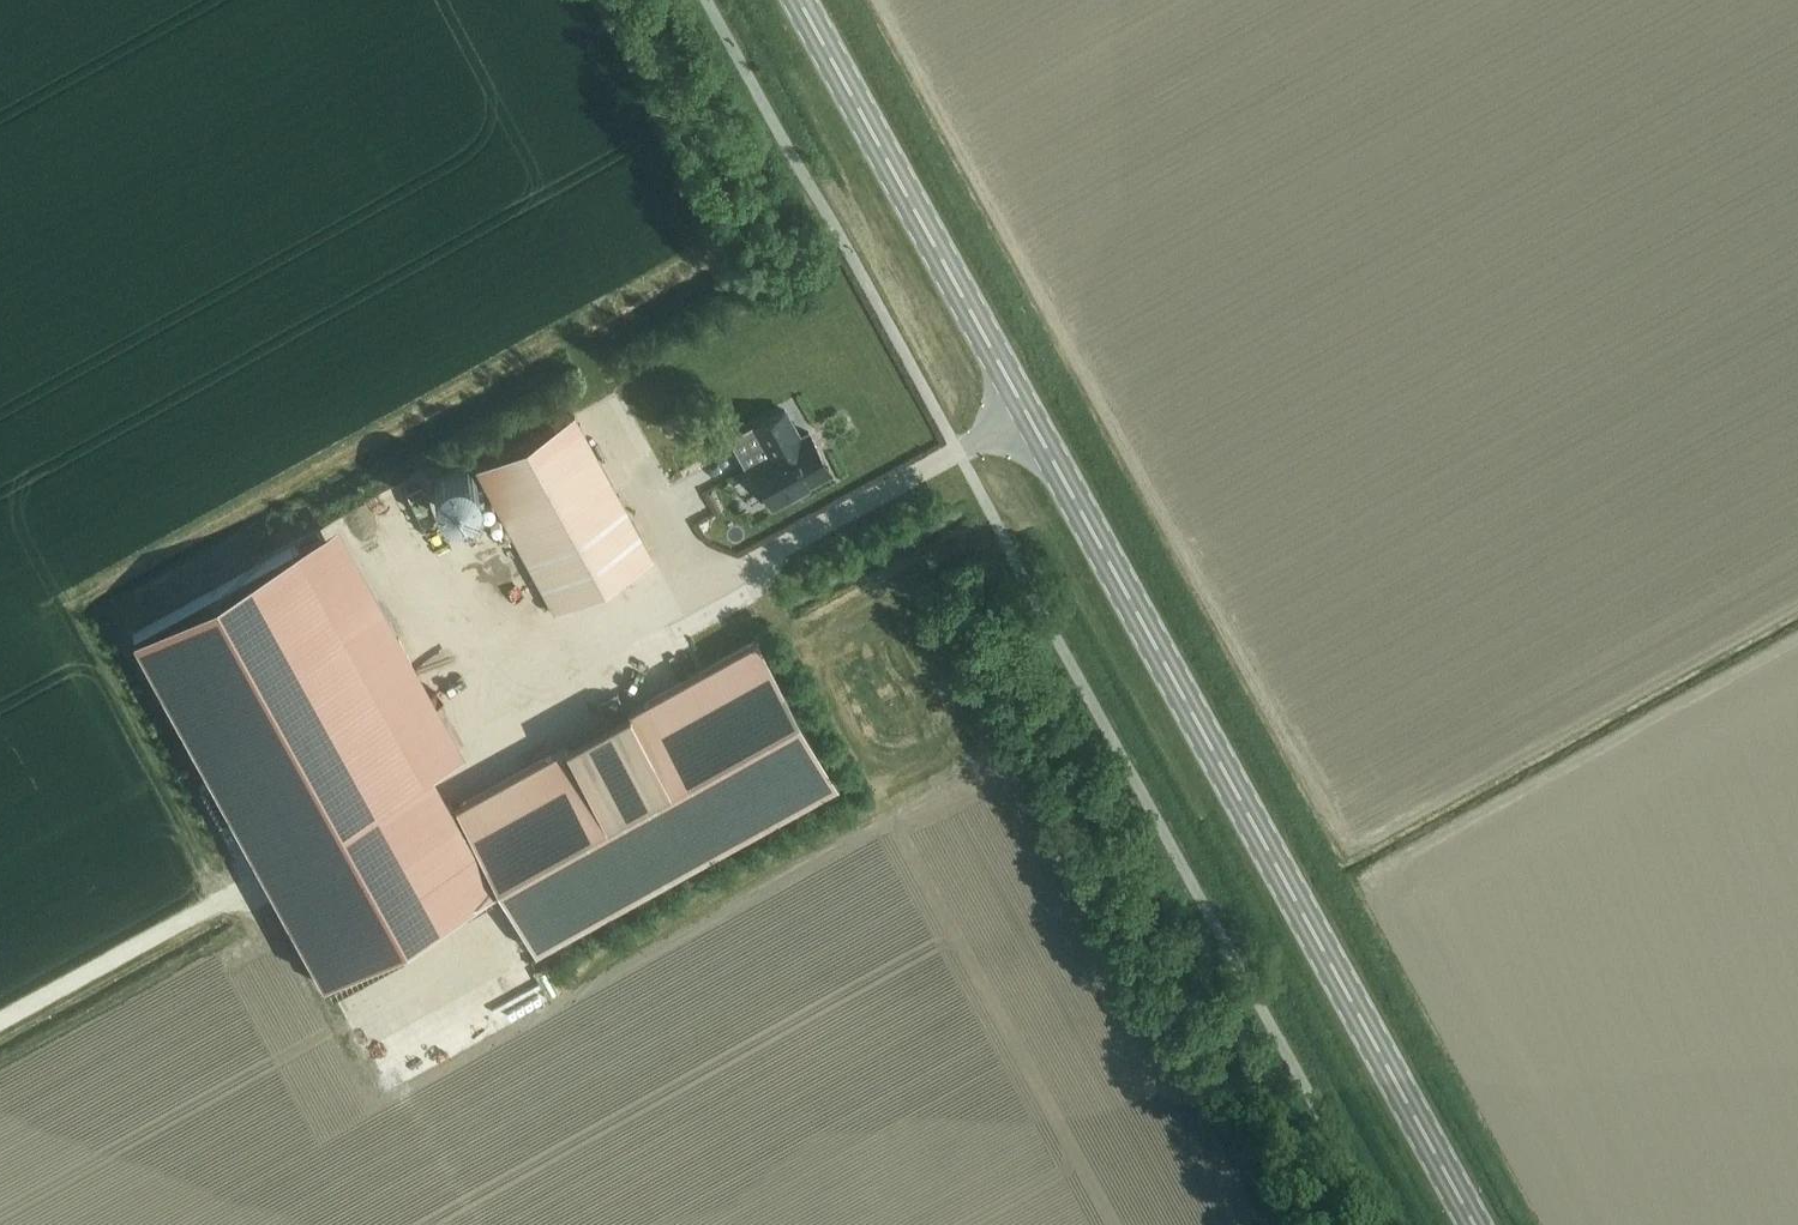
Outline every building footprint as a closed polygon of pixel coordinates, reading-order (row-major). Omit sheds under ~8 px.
[(773,506),(806,488),(803,483),(824,472),(816,458),(821,455),(809,432),(797,438),(790,425),(792,424),(784,410),(755,426),(770,453),(750,464),(773,506)] [(553,611),(651,557),(574,417),(476,470),(553,611)] [(261,867),(423,777),(422,776),(295,545),(133,634),(225,801),(261,867)] [(754,642),(459,805),(538,947),(833,784),(754,642)]
